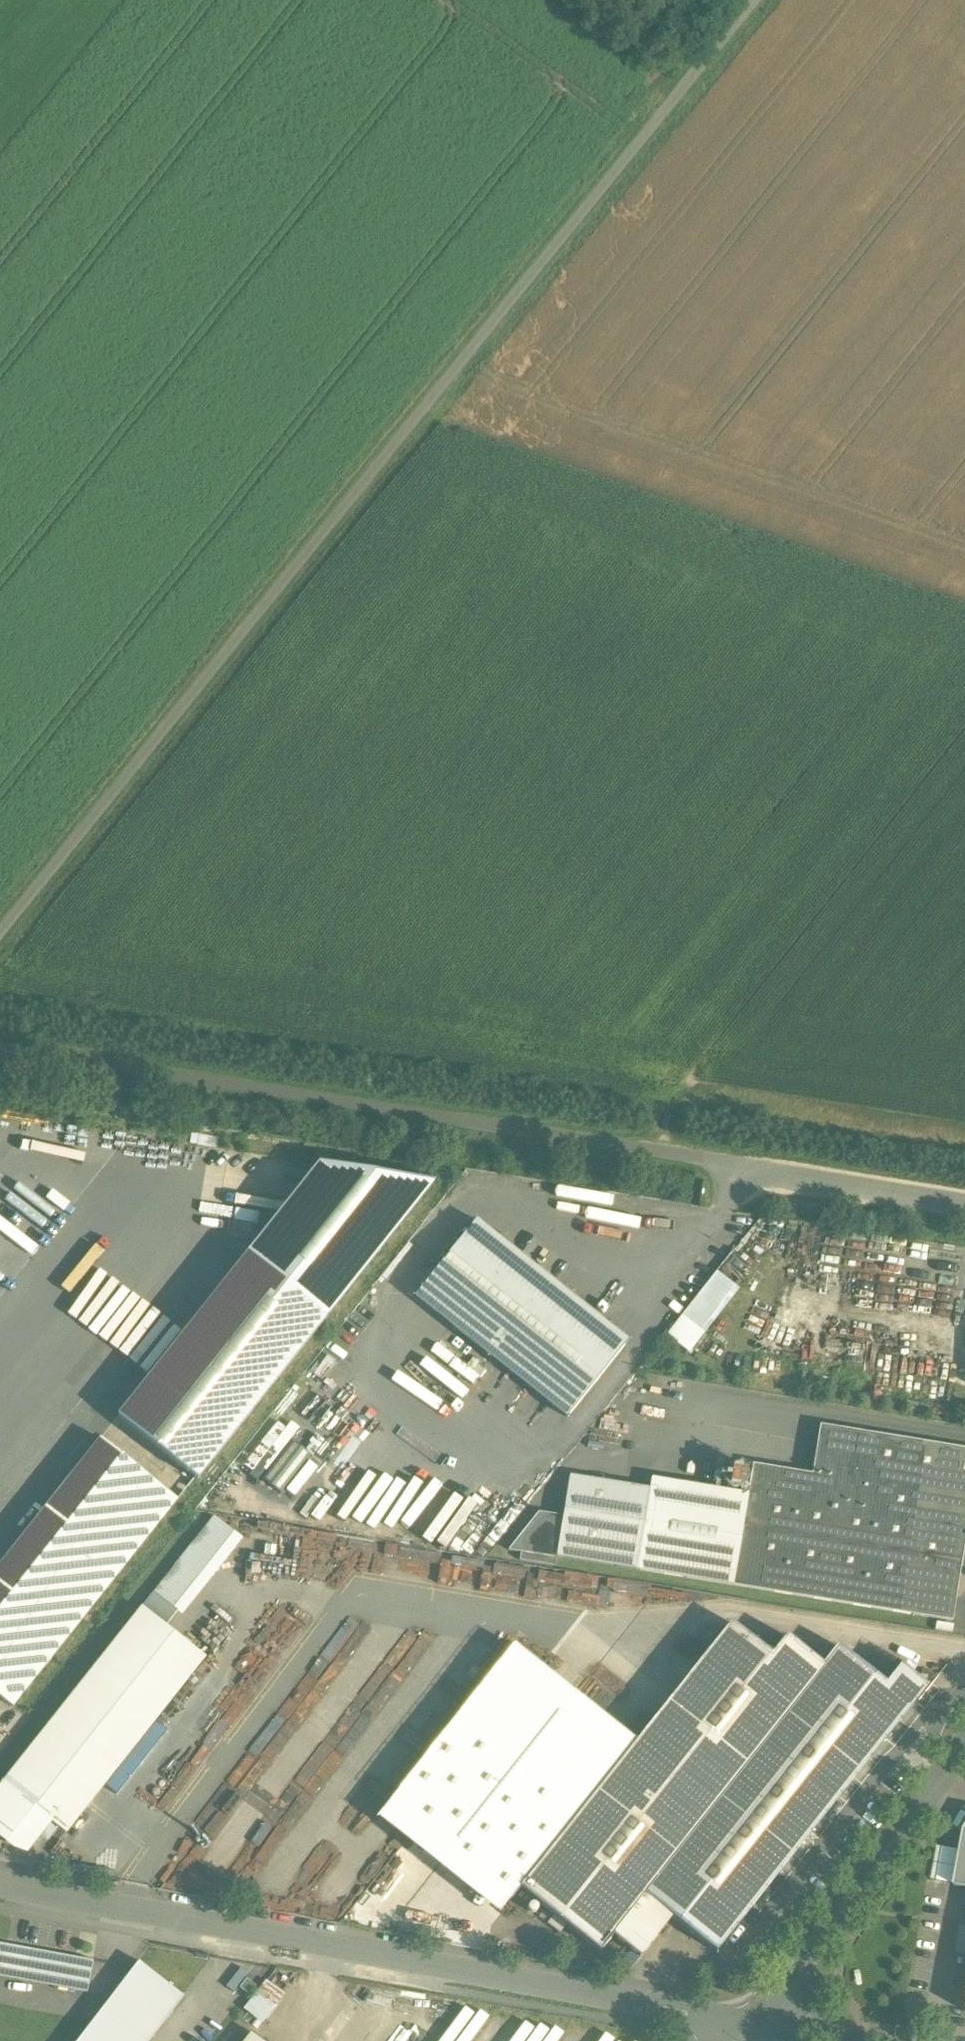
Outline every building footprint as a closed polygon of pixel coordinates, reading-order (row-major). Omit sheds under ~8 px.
[(318,1165),(118,1413),(196,1476),(198,1478),(435,1184),(318,1165)] [(629,1341),(477,1220),(416,1296),(568,1418),(629,1341)] [(716,1272),(666,1334),(689,1352),(739,1290),(716,1272)] [(637,1569),(937,1617),(953,1620),(964,1547),(964,1448),(821,1424),(814,1473),(753,1463),(749,1493),(652,1478),(650,1488),(637,1569)] [(0,1566),(0,1696),(13,1707),(93,1607),(178,1499),(102,1438),(0,1566)] [(749,1481),(749,1476),(748,1471),(745,1467),(741,1464),(736,1463),(732,1464),(728,1467),(725,1471),(724,1476),(725,1481),(728,1485),(732,1488),(737,1489),(742,1488),(746,1485),(749,1481)] [(618,1566),(631,1485),(570,1476),(565,1510),(557,1556),(618,1566)] [(637,1569),(650,1488),(631,1485),(618,1566),(637,1569)] [(544,1507),(512,1549),(557,1556),(565,1510),(544,1507)] [(172,1632),(243,1540),(213,1517),(142,1608),(172,1632)] [(142,1608),(4,1782),(59,1825),(68,1832),(105,1786),(155,1722),(206,1658),(172,1632),(142,1608)] [(406,1841),(499,1915),(520,1889),(601,1951),(614,1936),(646,1895),(827,1667),(823,1664),(787,1636),(772,1654),(732,1622),(636,1742),(515,1647),(378,1819),(406,1841)] [(827,1667),(646,1895),(673,1916),(717,1952),(729,1936),(928,1686),(901,1665),(886,1683),(839,1645),(823,1664),(827,1667)] [(167,1732),(155,1722),(105,1786),(117,1795),(167,1732)] [(0,1787),(0,1833),(12,1843),(18,1836),(31,1846),(46,1827),(53,1832),(59,1825),(4,1782),(0,1787)] [(955,1885),(964,1887),(964,1831),(955,1885)] [(646,1895),(614,1936),(641,1957),(673,1916),(646,1895)] [(0,1943),(0,1976),(88,1992),(94,1960),(0,1943)] [(78,2040),(149,2040),(184,1995),(183,1994),(139,1961),(133,1969),(92,2023),(78,2040)] [(257,1985),(247,1978),(240,1987),(249,1995),(257,1985)] [(266,2024),(289,1995),(270,1980),(247,2009),(266,2024)] [(252,2032),(245,2040),(264,2040),(252,2032)]
